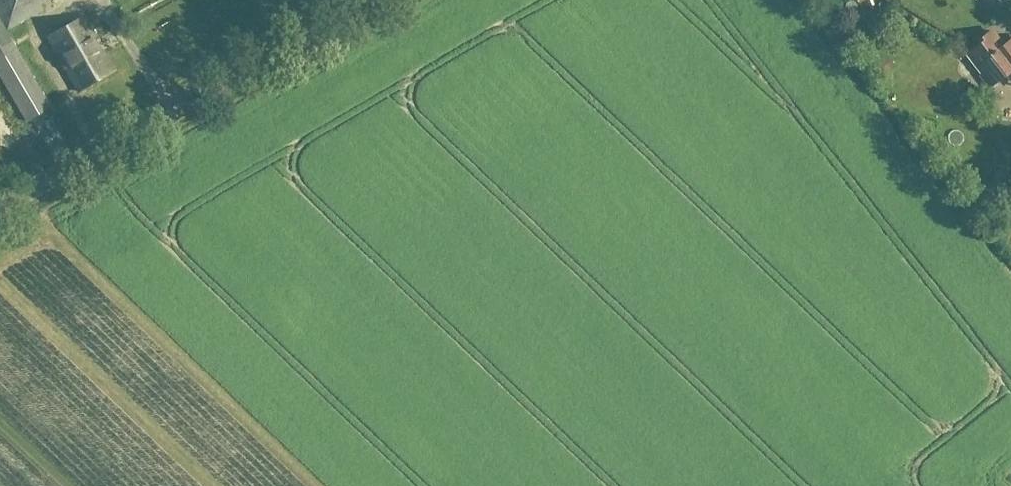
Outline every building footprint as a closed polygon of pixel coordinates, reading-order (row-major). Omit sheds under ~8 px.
[(49,0),(0,0),(0,21),(6,32),(52,6),(49,0)] [(78,93),(114,73),(83,17),(47,37),(78,93)] [(11,41),(0,23),(0,48),(11,41)] [(1006,76),(1010,82),(1010,41),(1002,47),(991,32),(978,42),(980,45),(967,55),(982,75),(980,77),(989,88),(1006,76)] [(0,48),(0,80),(25,124),(51,109),(11,41),(0,48)]
